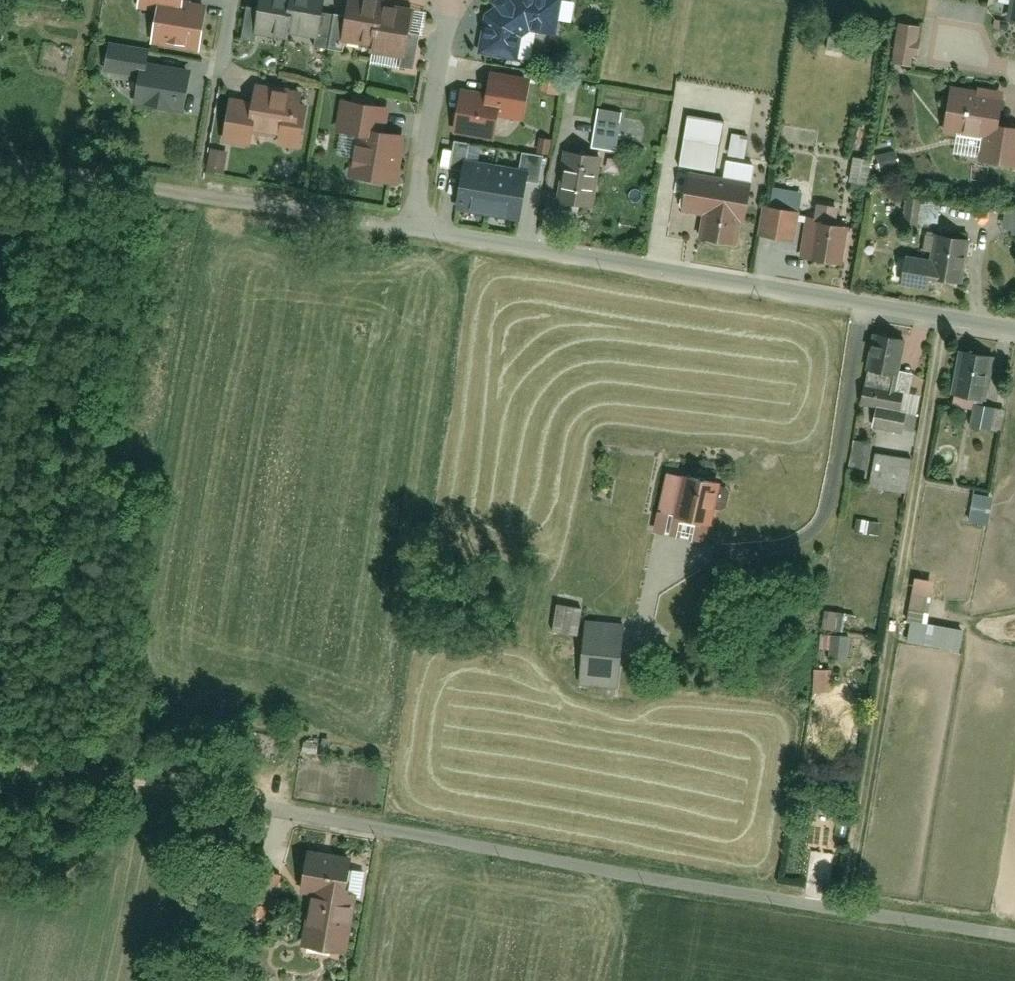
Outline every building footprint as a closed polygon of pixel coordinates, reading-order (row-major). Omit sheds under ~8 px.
[(167,13),(191,17),(194,0),(144,0),(142,9),(167,13)] [(243,36),(323,50),(332,0),(263,0),(263,4),(249,1),(243,36)] [(374,44),(381,5),(382,0),(352,0),(344,38),(374,44)] [(522,61),(526,32),(554,35),(559,0),(517,0),(516,4),(488,1),(481,54),(522,61)] [(1014,25),(1014,0),(1001,0),(998,22),(1014,25)] [(410,10),(381,5),(374,44),(373,49),(403,54),(410,10)] [(191,17),(167,13),(159,47),(205,54),(212,20),(191,17)] [(906,57),(911,28),(893,24),(888,55),(906,57)] [(115,49),(110,69),(150,76),(154,55),(115,49)] [(145,107),(193,113),(198,83),(150,76),(145,107)] [(498,80),(495,101),(507,103),(505,115),(529,119),(536,86),(498,80)] [(230,101),(225,134),(263,139),(303,145),(311,95),(263,88),(259,106),(230,101)] [(980,165),(1014,170),(1014,131),(997,128),(1001,99),(944,88),(935,136),(984,145),(980,165)] [(453,135),(500,141),(505,115),(507,103),(495,101),(461,96),(453,135)] [(358,135),(353,174),(402,183),(411,127),(392,123),(394,104),(347,97),(342,131),(358,135)] [(566,145),(557,198),(598,205),(606,152),(566,145)] [(458,206),(489,211),(496,168),(465,162),(458,206)] [(527,173),(496,168),(489,211),(520,217),(527,173)] [(679,173),(673,208),(692,213),(689,236),(727,244),(731,220),(746,223),(753,184),(679,173)] [(795,254),(839,262),(844,223),(762,210),(757,236),(798,243),(795,254)] [(928,277),(965,283),(973,230),(935,225),(929,267),(928,277)] [(929,267),(895,261),(892,285),(926,291),(928,277),(929,267)] [(898,332),(870,327),(861,373),(890,379),(898,332)] [(988,354),(956,349),(949,403),(969,407),(966,426),(997,431),(1000,407),(981,404),(988,354)] [(870,428),(896,434),(904,396),(861,387),(858,407),(872,411),(870,428)] [(863,487),(904,495),(909,461),(872,454),(872,446),(851,442),(846,469),(865,473),(863,487)] [(708,477),(657,468),(649,513),(698,523),(708,477)] [(959,649),(963,623),(927,616),(932,583),(903,578),(893,638),(959,649)] [(551,603),(547,630),(575,635),(579,607),(551,603)] [(574,684),(615,690),(623,635),(582,629),(574,684)] [(314,891),(305,944),(343,951),(353,896),(343,894),(349,861),(308,854),(302,889),(314,891)] [(274,864),(249,860),(240,915),(265,919),(274,864)]
